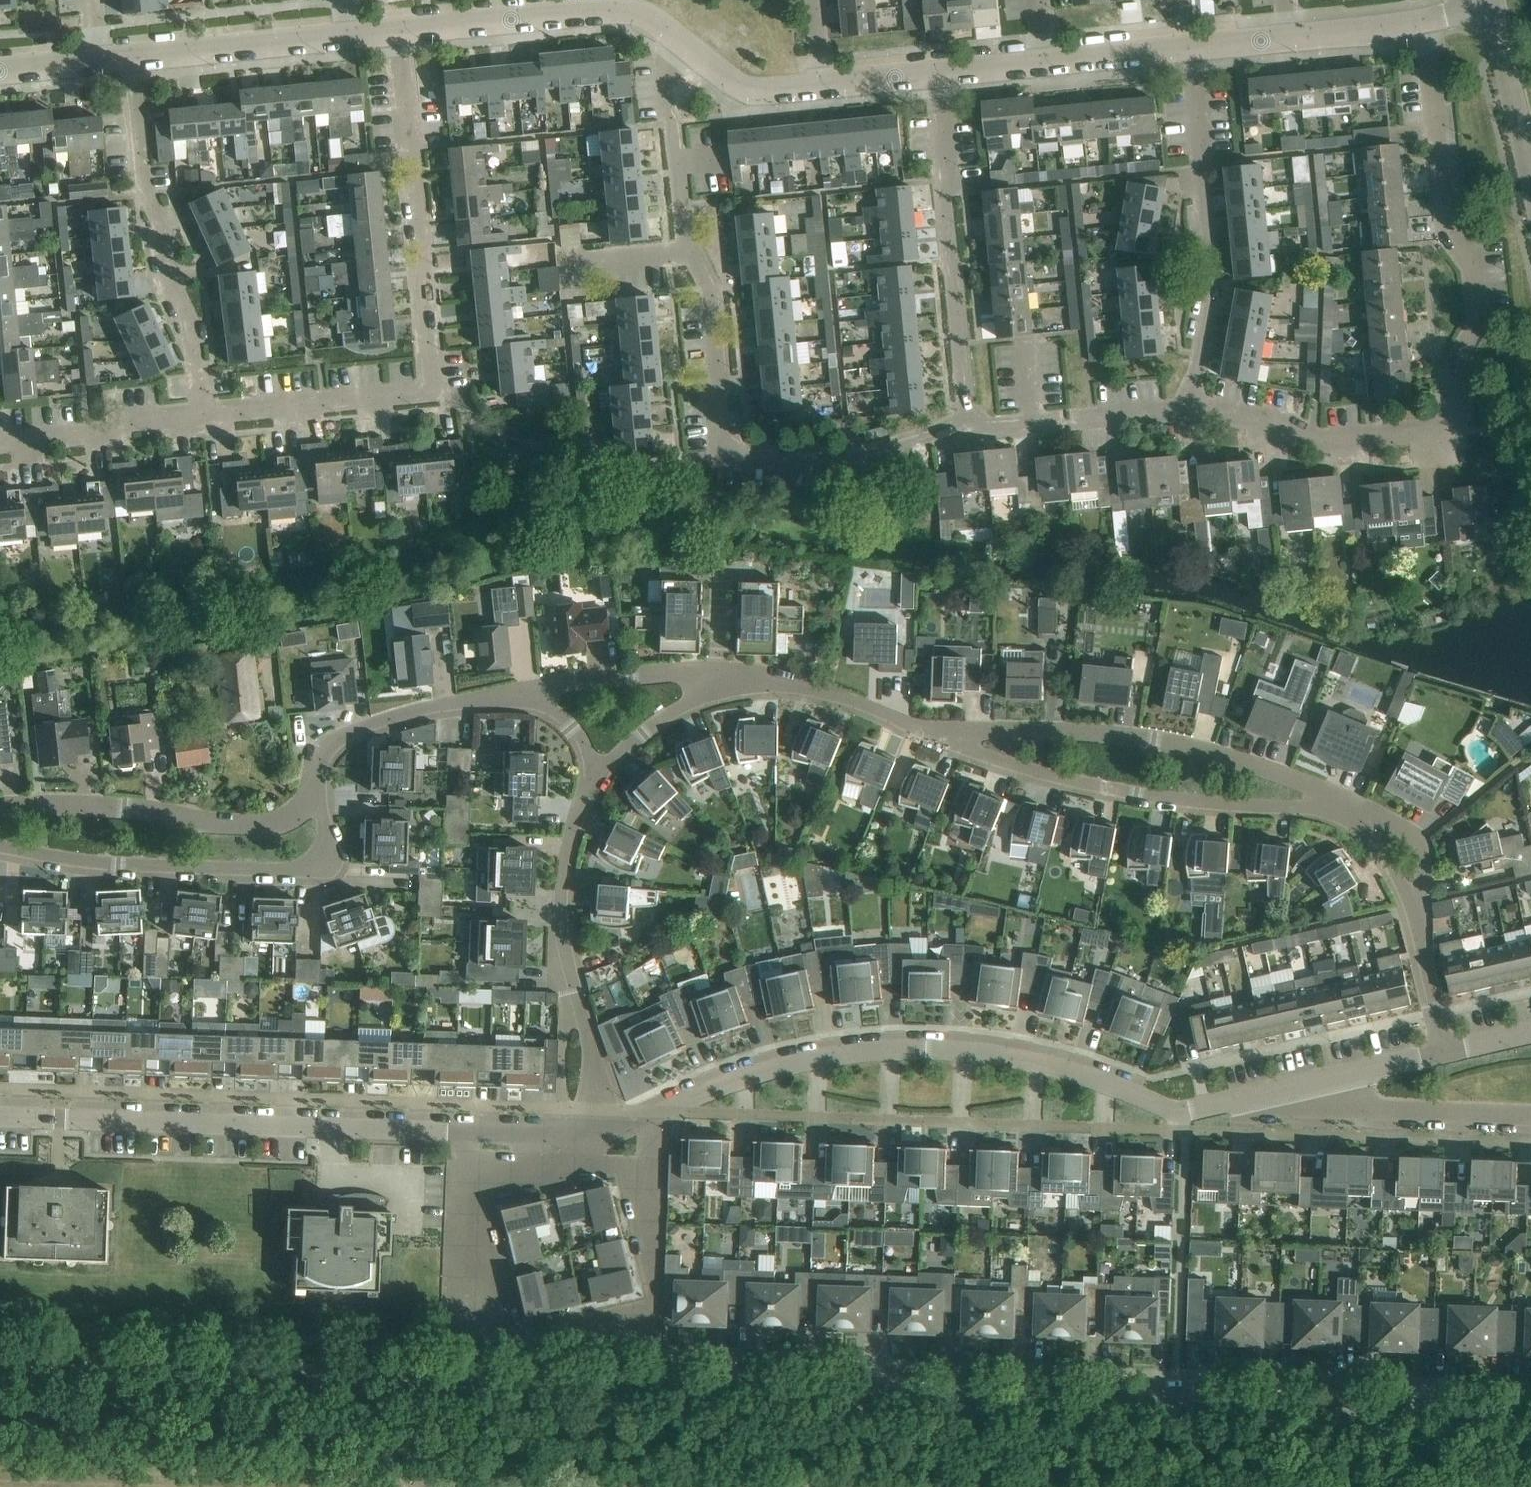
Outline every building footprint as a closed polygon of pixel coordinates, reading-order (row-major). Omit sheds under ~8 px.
[(16,8),(15,0),(0,0),(0,9),(16,8)] [(157,0),(121,0),(122,14),(158,10),(157,0)] [(874,0),(842,0),(843,12),(875,9),(874,0)] [(948,0),(928,0),(924,0),(927,32),(951,30),(948,0)] [(951,30),(976,28),(973,0),(948,0),(951,30)] [(976,28),(1001,25),(998,0),(973,0),(976,28)] [(920,15),(919,4),(904,6),(904,7),(905,17),(920,15)] [(878,33),(875,9),(843,12),(846,37),(878,33)] [(589,51),(592,84),(608,83),(610,98),(632,96),(628,63),(613,65),(612,48),(589,51)] [(592,84),(589,51),(565,53),(570,101),(577,101),(576,86),(592,84)] [(570,101),(565,53),(539,56),(539,64),(517,66),(521,99),(537,97),(538,113),(547,112),(545,88),(561,87),(562,102),(570,101)] [(517,66),(493,68),(498,117),(507,116),(505,100),(521,99),(517,66)] [(493,68),(469,70),(473,104),(489,102),(490,118),(498,117),(493,68)] [(1372,68),(1348,71),(1351,103),(1374,100),(1375,116),(1388,115),(1386,86),(1374,88),(1372,68)] [(473,104),(469,70),(444,73),(448,122),(459,121),(458,105),(473,104)] [(1351,103),(1348,71),(1325,73),(1328,105),(1351,103)] [(1325,73),(1300,75),(1303,107),(1304,117),(1329,115),(1328,105),(1325,73)] [(1303,107),(1300,75),(1277,78),(1280,110),(1303,107)] [(1280,110),(1277,78),(1251,80),(1252,92),(1240,93),(1244,127),(1259,125),(1257,112),(1280,110)] [(335,82),(341,138),(352,137),(350,111),(363,110),(360,79),(335,82)] [(335,82),(312,84),(315,116),(317,128),(328,127),(329,139),(341,138),(335,82)] [(312,84),(287,87),(293,144),(303,143),(301,117),(315,116),(312,84)] [(440,85),(437,85),(430,86),(431,96),(441,95),(440,85)] [(293,144),(287,87),(263,89),(266,121),(279,119),(282,145),(293,144)] [(266,121),(263,89),(240,91),(241,103),(245,148),(246,148),(256,147),(253,122),(266,121)] [(1033,98),(1009,101),(1012,134),(1021,133),(1023,149),(1036,147),(1036,143),(1037,143),(1034,110),(1033,98)] [(1129,101),(1133,134),(1134,146),(1162,143),(1161,128),(1160,128),(1160,130),(1157,130),(1154,98),(1129,101)] [(1012,134),(1009,101),(984,103),(988,136),(1012,134)] [(1129,101),(1105,103),(1109,136),(1133,134),(1129,101)] [(632,102),(621,103),(623,126),(635,125),(635,124),(632,102)] [(241,103),(216,106),(219,138),(233,136),(236,161),(247,160),(246,148),(245,148),(241,103)] [(1105,103),(1082,105),(1085,139),(1109,136),(1105,103)] [(1082,105),(1058,108),(1061,141),(1062,146),(1086,143),(1085,139),(1082,105)] [(219,138),(216,106),(192,108),(198,165),(209,164),(207,139),(219,138)] [(198,165),(192,108),(169,111),(172,142),(185,141),(188,165),(187,165),(187,166),(198,165)] [(1058,108),(1034,110),(1037,143),(1061,141),(1058,108)] [(55,154),(52,122),(51,111),(26,113),(29,143),(42,142),(44,168),(55,167),(54,154),(55,154)] [(29,143),(26,113),(2,115),(7,171),(18,170),(16,145),(29,143)] [(898,116),(873,118),(876,151),(894,149),(896,165),(903,165),(898,116)] [(610,129),(609,117),(596,118),(597,131),(610,129)] [(100,118),(74,120),(80,176),(92,175),(89,149),(103,148),(100,118)] [(876,151),(873,118),(850,121),(854,170),(856,186),(865,185),(862,152),(876,151)] [(74,120),(52,122),(55,154),(67,153),(70,177),(80,176),(74,120)] [(498,122),(500,138),(508,137),(506,121),(498,122)] [(547,121),(540,122),(541,135),(548,134),(547,121)] [(854,170),(850,121),(826,123),(830,156),(845,155),(847,170),(854,170)] [(500,138),(498,122),(491,123),(493,139),(500,138)] [(830,156),(826,123),(802,126),(805,159),(822,157),(823,173),(832,172),(830,156)] [(802,126),(778,128),(783,177),(792,176),(791,160),(805,159),(802,126)] [(783,177),(778,128),(755,130),(758,163),(774,162),(776,177),(783,177)] [(1355,139),(1356,147),(1391,144),(1390,129),(1354,132),(1355,139)] [(602,157),(637,153),(635,130),(600,134),(602,157)] [(758,163),(755,130),(730,133),(735,182),(744,181),(743,165),(758,163)] [(1356,147),(1355,139),(1331,141),(1332,149),(1356,147)] [(548,162),(555,161),(554,148),(558,148),(558,140),(546,141),(548,162)] [(1331,141),(1307,144),(1308,152),(1332,149),(1331,141)] [(451,174),(485,170),(483,155),(499,153),(498,144),(448,149),(451,174)] [(1308,152),(1307,144),(1292,145),(1293,153),(1308,152)] [(1262,145),(1246,146),(1247,155),(1263,153),(1262,145)] [(1369,174),(1401,170),(1399,146),(1366,149),(1369,174)] [(368,153),(344,156),(344,158),(345,170),(369,168),(368,153)] [(640,175),(637,153),(602,157),(604,178),(640,175)] [(1318,179),(1327,178),(1324,155),(1316,156),(1318,179)] [(1304,183),(1313,183),(1310,157),(1293,158),(1295,172),(1302,171),(1304,183)] [(308,158),(296,159),(298,175),(310,174),(308,158)] [(344,158),(330,160),(331,172),(345,170),(344,158)] [(991,171),(992,186),(1012,184),(1017,184),(1015,159),(1012,159),(1008,160),(1003,170),(991,171)] [(557,177),(555,161),(548,162),(550,184),(563,182),(562,176),(557,177)] [(1161,161),(1137,164),(1138,174),(1162,172),(1161,161)] [(264,164),(261,168),(262,178),(272,177),(271,164),(264,164)] [(1112,166),(1113,176),(1130,174),(1129,164),(1112,166)] [(1112,166),(1088,168),(1089,178),(1113,176),(1112,166)] [(1228,191),(1263,188),(1261,166),(1226,169),(1228,191)] [(1089,178),(1088,168),(1064,171),(1066,181),(1089,178)] [(197,169),(185,170),(187,184),(198,183),(197,169)] [(485,170),(451,174),(453,199),(503,194),(503,193),(502,186),(487,187),(485,170)] [(1403,194),(1401,170),(1369,174),(1371,197),(1403,194)] [(1066,181),(1064,171),(1048,173),(1049,183),(1066,181)] [(349,201),(381,198),(378,173),(321,179),(322,191),(348,188),(349,201)] [(1040,173),(1023,175),(1024,185),(1041,183),(1040,173)] [(640,175),(604,178),(606,200),(642,196),(640,175)] [(203,177),(199,178),(200,188),(215,187),(214,183),(203,177)] [(784,180),(785,193),(797,192),(796,178),(784,179),(784,180)] [(1327,178),(1318,179),(1320,202),(1329,202),(1327,178)] [(832,180),(833,188),(844,187),(843,179),(832,180)] [(308,180),(296,181),(298,194),(310,193),(308,180)] [(773,181),(774,194),(785,193),(784,180),(773,181)] [(563,182),(550,184),(552,205),(560,204),(558,191),(564,191),(563,182)] [(50,194),(59,193),(58,183),(49,184),(50,194)] [(1130,183),(1126,206),(1161,213),(1165,190),(1130,183)] [(1315,205),(1313,183),(1304,183),(1306,206),(1315,205)] [(107,184),(82,186),(83,198),(108,196),(107,184)] [(284,207),(292,206),(290,184),(282,185),(284,207)] [(502,186),(503,193),(513,192),(512,184),(502,185),(502,186)] [(1075,206),(1083,205),(1081,184),(1072,185),(1075,206)] [(82,186),(68,187),(70,200),(83,198),(82,186)] [(865,217),(914,211),(912,186),(892,188),(877,190),(879,206),(864,208),(865,217)] [(1060,211),(1068,210),(1066,186),(1058,187),(1060,211)] [(19,187),(9,188),(10,200),(20,199),(19,187)] [(1266,210),(1263,188),(1228,191),(1230,213),(1266,210)] [(199,225),(232,210),(222,190),(190,205),(199,225)] [(987,218),(1020,215),(1034,214),(1033,202),(1019,203),(1018,190),(985,193),(987,218)] [(539,215),(548,214),(546,191),(538,192),(539,215)] [(504,201),(503,194),(453,199),(456,221),(489,218),(488,202),(504,201)] [(1403,194),(1371,197),(1373,220),(1406,217),(1403,194)] [(642,196),(606,200),(608,221),(644,218),(642,196)] [(809,232),(825,231),(822,197),(815,197),(817,220),(808,221),(809,232)] [(381,198),(349,201),(350,214),(325,217),(326,228),(383,221),(381,198)] [(1329,203),(1329,202),(1320,202),(1322,226),(1331,225),(1332,227),(1337,227),(1335,203),(1329,203)] [(561,220),(560,204),(552,205),(554,220),(561,220)] [(1083,205),(1075,206),(1077,227),(1085,226),(1083,205)] [(1315,205),(1306,206),(1306,210),(1301,211),(1303,227),(1317,225),(1315,205)] [(33,229),(32,219),(7,221),(5,206),(0,207),(0,232),(33,229)] [(292,206),(284,207),(286,226),(294,225),(292,206)] [(1161,213),(1126,206),(1122,227),(1158,234),(1161,213)] [(91,237),(127,232),(124,208),(88,213),(91,237)] [(57,241),(68,239),(64,210),(53,211),(57,241)] [(241,230),(232,210),(199,225),(208,245),(241,230)] [(1071,234),(1068,210),(1060,211),(1062,235),(1071,234)] [(1268,230),(1266,210),(1230,213),(1232,234),(1268,230)] [(914,211),(865,217),(866,223),(880,222),(882,240),(917,236),(914,211)] [(548,214),(539,215),(536,215),(537,239),(554,237),(554,226),(549,227),(548,214)] [(741,239),(776,236),(774,214),(738,218),(741,239)] [(1023,239),(1020,215),(987,218),(990,242),(1023,239)] [(852,218),(853,226),(864,225),(864,217),(852,218)] [(1406,217),(1373,220),(1376,246),(1408,243),(1406,217)] [(489,218),(456,221),(458,246),(478,244),(508,241),(507,234),(491,235),(489,218)] [(644,218),(608,221),(611,243),(646,239),(644,218)] [(313,230),(312,219),(300,220),(301,231),(313,230)] [(386,245),(383,221),(326,228),(327,238),(352,236),(354,249),(386,245)] [(294,225),(286,226),(288,249),(296,248),(294,225)] [(562,248),(581,246),(579,225),(560,227),(562,248)] [(1318,241),(1317,225),(1303,227),(1304,242),(1318,241)] [(1334,252),(1332,227),(1331,225),(1322,226),(1325,253),(1334,252)] [(1087,247),(1085,226),(1077,227),(1079,247),(1087,247)] [(1158,234),(1122,227),(1119,248),(1154,255),(1158,234)] [(33,229),(0,232),(0,256),(10,255),(9,242),(34,240),(33,229)] [(241,230),(208,245),(217,265),(250,250),(241,230)] [(1270,253),(1268,230),(1232,234),(1234,257),(1270,253)] [(827,252),(825,231),(809,232),(809,236),(819,235),(820,253),(827,252)] [(844,231),(831,232),(832,244),(845,243),(844,231)] [(129,253),(127,232),(91,237),(93,257),(129,253)] [(1073,253),(1071,234),(1062,235),(1064,253),(1073,253)] [(776,236),(741,239),(743,261),(779,257),(776,236)] [(917,236),(882,240),(884,255),(869,256),(869,264),(919,259),(917,236)] [(68,239),(57,241),(59,261),(70,260),(68,239)] [(1025,262),(1023,239),(990,242),(992,266),(1025,262)] [(546,267),(557,266),(555,243),(544,244),(546,267)] [(386,245),(354,249),(355,261),(329,264),(330,275),(388,269),(386,245)] [(473,275),(507,272),(506,256),(521,255),(521,246),(471,251),(473,275)] [(296,248),(288,249),(280,250),(281,259),(289,258),(292,290),(300,289),(296,248)] [(1320,250),(1311,251),(1313,265),(1321,264),(1320,250)] [(1366,278),(1399,274),(1397,250),(1364,253),(1366,278)] [(827,252),(820,253),(822,270),(816,270),(816,274),(829,273),(827,252)] [(132,276),(129,253),(93,257),(96,280),(132,276)] [(1270,253),(1234,257),(1236,278),(1272,274),(1270,253)] [(0,256),(0,280),(37,277),(36,265),(11,268),(10,255),(0,256)] [(779,257),(743,261),(745,283),(755,283),(755,282),(781,279),(781,278),(779,257)] [(1327,258),(1326,281),(1335,281),(1336,258),(1327,258)] [(1068,282),(1076,282),(1074,260),(1065,261),(1068,282)] [(1025,262),(992,266),(994,290),(1028,287),(1033,286),(1032,274),(1026,275),(1025,262)] [(557,266),(546,267),(538,268),(541,293),(559,291),(557,266)] [(880,294),(914,291),(912,266),(862,271),(863,279),(878,278),(880,294)] [(1122,294),(1157,290),(1155,266),(1119,270),(1122,294)] [(61,284),(73,283),(71,268),(60,269),(61,284)] [(388,269),(330,275),(331,286),(357,283),(359,297),(391,293),(388,269)] [(221,298),(257,294),(254,272),(219,277),(221,298)] [(509,288),(507,272),(473,275),(476,299),(526,294),(525,287),(509,288)] [(853,272),(844,273),(845,281),(854,280),(853,272)] [(832,296),(829,273),(816,274),(819,297),(832,296)] [(1402,298),(1399,274),(1366,278),(1369,301),(1402,298)] [(37,277),(0,280),(0,304),(15,303),(13,291),(39,288),(39,289),(49,288),(47,276),(37,277)] [(134,296),(132,276),(96,280),(98,300),(134,296)] [(317,276),(305,277),(307,291),(319,290),(317,276)] [(790,277),(781,278),(781,279),(755,282),(755,283),(757,303),(792,300),(790,277)] [(1326,281),(1325,305),(1334,305),(1335,281),(1326,281)] [(1078,306),(1076,282),(1068,282),(1070,307),(1078,306)] [(74,291),(73,283),(61,284),(62,292),(74,291)] [(1084,298),(1092,297),(1091,285),(1082,286),(1084,298)] [(1030,311),(1028,287),(994,290),(997,314),(1030,311)] [(300,289),(292,290),(293,306),(301,305),(300,289)] [(1160,312),(1157,290),(1122,294),(1124,315),(1160,312)] [(1234,311),(1269,317),(1273,296),(1238,290),(1234,311)] [(1310,324),(1317,326),(1319,291),(1307,290),(1306,310),(1311,310),(1310,324)] [(882,310),(866,311),(854,312),(855,321),(867,320),(916,315),(914,291),(880,294),(882,310)] [(391,293),(359,297),(360,310),(336,312),(337,322),(393,316),(391,293)] [(257,294),(221,298),(224,319),(259,315),(257,294)] [(526,303),(526,294),(476,299),(478,322),(512,319),(511,304),(526,303)] [(832,296),(819,297),(819,299),(824,299),(826,318),(834,317),(832,296)] [(618,324),(654,320),(652,297),(616,300),(618,324)] [(1094,318),(1092,297),(1084,298),(1086,319),(1094,318)] [(1404,322),(1402,298),(1369,301),(1371,325),(1404,322)] [(792,300),(757,303),(759,325),(795,321),(792,300)] [(15,303),(0,304),(0,329),(42,325),(41,314),(16,316),(15,303)] [(124,340),(157,325),(147,304),(115,319),(124,340)] [(567,305),(569,319),(582,318),(581,304),(567,305)] [(1325,305),(1324,329),(1333,329),(1341,328),(1341,308),(1334,308),(1334,305),(1325,305)] [(1081,333),(1078,306),(1070,307),(1073,334),(1081,333)] [(1030,311),(997,314),(999,337),(1032,334),(1030,311)] [(1269,317),(1234,311),(1230,332),(1266,338),(1269,317)] [(1162,333),(1160,312),(1124,315),(1126,337),(1162,333)] [(53,313),(41,314),(42,325),(54,324),(53,313)] [(310,325),(319,324),(318,314),(309,315),(310,325)] [(259,315),(224,319),(226,341),(262,337),(259,315)] [(919,338),(916,315),(867,320),(868,327),(883,326),(885,341),(919,338)] [(393,316),(337,322),(338,333),(342,333),(344,347),(353,351),(364,354),(374,354),(385,352),(395,349),(394,341),(396,341),(393,316)] [(89,331),(88,317),(79,318),(80,332),(89,331)] [(834,317),(826,318),(828,340),(836,339),(834,317)] [(1094,318),(1086,319),(1088,341),(1096,340),(1094,318)] [(512,319),(478,322),(481,348),(496,346),(530,342),(530,335),(514,336),(512,319)] [(654,320),(618,324),(621,344),(656,341),(654,320)] [(63,322),(64,331),(76,330),(76,321),(63,322)] [(296,335),(304,334),(303,321),(295,321),(296,335)] [(795,321),(759,325),(761,347),(797,343),(795,321)] [(1404,322),(1371,325),(1373,349),(1407,346),(1404,322)] [(319,324),(310,325),(311,339),(321,338),(319,324)] [(1310,324),(1309,345),(1317,346),(1317,326),(1310,324)] [(42,325),(0,329),(0,353),(1,353),(20,350),(31,349),(30,336),(43,335),(42,325)] [(157,325),(124,340),(133,360),(166,345),(157,325)] [(1324,329),(1323,354),(1332,353),(1333,333),(1340,333),(1341,328),(1333,329),(1324,329)] [(1266,338),(1230,332),(1226,354),(1262,360),(1266,338)] [(1162,333),(1126,337),(1128,357),(1164,354),(1162,333)] [(306,348),(304,334),(296,335),(298,349),(306,348)] [(262,337),(226,341),(229,364),(265,359),(262,337)] [(572,349),(579,348),(578,337),(570,338),(572,349)] [(564,338),(546,340),(547,349),(565,347),(564,338)] [(919,338),(885,341),(886,357),(871,359),(871,368),(921,363),(919,338)] [(838,361),(836,339),(828,340),(830,362),(838,361)] [(530,342),(496,346),(499,368),(533,365),(531,350),(547,349),(546,340),(530,342)] [(1098,355),(1096,340),(1088,341),(1089,355),(1098,355)] [(658,363),(656,341),(621,344),(623,366),(658,363)] [(797,343),(761,347),(763,368),(799,365),(797,343)] [(175,364),(166,345),(133,360),(142,379),(175,364)] [(1299,365),(1299,367),(1316,370),(1317,346),(1309,345),(1308,366),(1299,365)] [(844,347),(845,357),(853,356),(852,346),(844,347)] [(1373,349),(1374,352),(1363,353),(1365,374),(1376,373),(1409,370),(1407,346),(1373,349)] [(581,371),(579,348),(572,349),(574,371),(581,371)] [(20,350),(1,353),(3,376),(59,371),(58,361),(33,363),(31,349),(20,350)] [(85,364),(93,364),(91,350),(84,351),(85,364)] [(1332,353),(1323,354),(1322,378),(1331,377),(1332,353)] [(1262,360),(1226,354),(1222,376),(1258,383),(1262,360)] [(840,383),(838,361),(830,362),(832,383),(840,383)] [(660,384),(658,363),(623,366),(625,386),(625,388),(646,386),(646,385),(660,384)] [(921,363),(871,368),(872,375),(887,373),(889,390),(924,386),(921,363)] [(93,364),(85,364),(87,378),(94,378),(93,364)] [(534,381),(533,365),(499,368),(501,394),(517,393),(519,408),(552,404),(550,380),(534,381)] [(799,365),(763,368),(766,390),(801,386),(799,365)] [(1316,370),(1299,367),(1298,388),(1315,389),(1316,370)] [(871,368),(860,369),(861,376),(872,375),(871,368)] [(1409,370),(1376,373),(1377,387),(1369,388),(1370,398),(1412,394),(1409,370)] [(60,381),(59,371),(3,376),(6,400),(36,397),(35,384),(60,381)] [(584,390),(581,371),(574,371),(576,391),(584,390)] [(1331,377),(1322,378),(1321,401),(1330,402),(1331,377)] [(80,383),(71,384),(72,392),(80,391),(80,383)] [(841,397),(840,383),(832,383),(834,398),(841,397)] [(625,388),(625,386),(610,388),(612,410),(648,407),(646,386),(625,388)] [(803,405),(801,386),(766,390),(768,412),(784,410),(786,425),(818,422),(816,404),(803,405)] [(924,386),(889,390),(891,404),(876,406),(877,416),(926,411),(924,386)] [(584,390),(576,391),(578,405),(585,404),(584,390)] [(827,406),(827,417),(839,417),(838,405),(827,406)] [(650,428),(648,407),(612,410),(614,431),(650,428)] [(581,435),(587,434),(586,420),(579,421),(581,435)] [(652,450),(650,428),(614,431),(616,454),(652,450)] [(587,434),(581,435),(583,457),(590,456),(587,434)] [(382,447),(381,437),(355,439),(356,452),(342,453),(345,487),(345,490),(385,486),(385,484),(384,473),(381,447),(382,447)] [(423,455),(426,492),(452,490),(451,477),(465,476),(461,439),(435,441),(437,454),(423,455)] [(345,487),(342,453),(329,455),(327,442),(301,445),(302,455),(304,481),(317,480),(319,503),(346,501),(345,490),(345,487)] [(408,444),(382,447),(381,447),(384,473),(385,484),(399,483),(400,495),(426,492),(423,455),(409,457),(408,444)] [(1014,450),(986,453),(989,488),(1016,486),(1019,516),(1033,515),(1029,476),(1017,477),(1014,450)] [(989,488),(986,453),(959,455),(960,471),(936,474),(939,500),(963,497),(962,491),(989,488)] [(1095,454),(1066,457),(1070,498),(1070,500),(1073,499),(1100,497),(1101,507),(1112,506),(1109,480),(1110,480),(1108,465),(1096,466),(1095,454)] [(304,481),(302,455),(276,457),(278,470),(264,471),(267,508),(268,521),(308,517),(304,481)] [(151,473),(155,509),(156,520),(202,516),(200,492),(194,492),(190,456),(164,459),(165,471),(151,473)] [(1041,475),(1029,476),(1033,515),(1045,514),(1044,502),(1070,500),(1070,498),(1066,457),(1039,459),(1041,475)] [(1176,458),(1147,460),(1151,496),(1152,511),(1179,508),(1181,521),(1193,519),(1190,484),(1179,485),(1176,458)] [(267,508),(264,471),(250,473),(249,460),(222,463),(225,488),(220,488),(223,518),(242,516),(241,510),(267,508)] [(1112,512),(1126,510),(1152,508),(1151,496),(1147,460),(1120,463),(1122,479),(1110,480),(1109,480),(1112,506),(1112,512)] [(155,509),(151,473),(138,474),(136,461),(110,464),(111,480),(114,501),(127,499),(129,511),(155,509)] [(1257,462),(1229,464),(1232,501),(1247,499),(1250,529),(1276,526),(1273,500),(1261,501),(1257,462)] [(1203,483),(1190,484),(1193,519),(1195,539),(1207,537),(1206,518),(1233,515),(1232,501),(1229,464),(1201,467),(1203,483)] [(1339,477),(1311,480),(1314,515),(1341,512),(1343,530),(1356,529),(1353,504),(1342,505),(1339,477)] [(87,495),(73,497),(76,533),(102,530),(101,517),(115,515),(114,501),(111,480),(86,483),(87,495)] [(1314,515),(1311,480),(1283,483),(1285,499),(1273,500),(1276,526),(1289,525),(1290,531),(1316,529),(1314,515)] [(1396,535),(1423,532),(1423,535),(1437,534),(1434,496),(1421,497),(1420,482),(1391,484),(1395,519),(1396,535)] [(1395,519),(1391,484),(1364,487),(1365,503),(1353,504),(1356,529),(1369,528),(1368,522),(1395,519)] [(58,485),(32,488),(35,524),(48,523),(51,546),(77,543),(76,533),(73,497),(60,498),(58,485)] [(478,487),(474,487),(465,488),(467,505),(480,503),(478,487)] [(1444,502),(1446,522),(1448,538),(1474,536),(1472,521),(1489,520),(1485,487),(1456,490),(1457,501),(1444,502)] [(32,488),(6,490),(8,503),(0,504),(0,541),(37,537),(35,524),(32,488)] [(1100,497),(1073,499),(1074,510),(1101,507),(1100,497)] [(951,517),(941,518),(941,529),(942,536),(952,535),(951,533),(951,517)] [(1492,518),(1495,542),(1506,541),(1504,517),(1492,518)] [(223,526),(215,527),(216,535),(224,534),(223,526)] [(1259,540),(1274,539),(1273,529),(1258,530),(1259,540)] [(1077,536),(1076,545),(1089,545),(1089,537),(1077,536)] [(228,553),(219,554),(221,568),(229,567),(228,553)] [(282,556),(274,557),(275,567),(283,566),(282,556)] [(1200,557),(1201,568),(1211,568),(1210,556),(1200,557)] [(661,564),(661,576),(693,577),(693,565),(661,564)] [(1431,583),(1440,591),(1448,583),(1440,574),(1431,583)] [(595,577),(597,601),(613,599),(610,576),(595,577)] [(649,602),(649,615),(649,616),(683,617),(683,604),(700,605),(700,581),(661,580),(660,602),(649,602)] [(780,583),(740,582),(740,606),(757,606),(756,619),(804,620),(805,606),(780,605),(780,583)] [(533,615),(530,587),(514,589),(517,617),(533,615)] [(43,603),(42,591),(37,591),(32,598),(33,604),(43,603)] [(983,613),(984,600),(971,599),(971,612),(983,613)] [(400,687),(404,686),(404,690),(416,688),(415,685),(432,683),(427,636),(425,636),(424,628),(450,625),(447,601),(411,605),(414,629),(415,629),(416,637),(395,639),(400,687)] [(608,638),(606,618),(605,608),(581,610),(581,604),(548,608),(553,655),(586,651),(584,638),(592,637),(592,639),(608,638)] [(683,617),(700,617),(700,605),(683,604),(683,617)] [(740,618),(756,619),(757,606),(740,606),(740,618)] [(1057,633),(1057,610),(1040,607),(1039,633),(1057,633)] [(839,608),(826,608),(826,618),(839,618),(839,608)] [(649,616),(649,615),(635,615),(634,630),(659,630),(659,653),(699,654),(699,630),(682,630),(683,617),(649,616)] [(633,617),(621,617),(621,630),(633,630),(633,617)] [(699,630),(700,617),(683,617),(682,630),(699,630)] [(756,631),(756,619),(740,618),(739,631),(756,631)] [(756,631),(739,631),(739,655),(778,656),(779,653),(787,653),(788,634),(804,634),(804,620),(756,619),(756,631)] [(1247,624),(1231,620),(1228,636),(1244,639),(1247,624)] [(357,622),(337,625),(340,640),(359,637),(357,622)] [(510,666),(508,646),(506,626),(493,627),(489,624),(481,625),(478,629),(474,629),(478,669),(510,666)] [(903,673),(904,652),(904,645),(896,645),(896,627),(859,626),(859,644),(852,644),(852,659),(880,660),(879,672),(903,673)] [(918,637),(918,657),(925,657),(928,657),(928,637),(927,637),(918,637)] [(1322,647),(1317,661),(1329,665),(1334,651),(1335,649),(1323,645),(1322,647)] [(929,683),(933,684),(932,701),(957,702),(958,688),(964,688),(964,692),(965,692),(965,690),(981,691),(981,671),(982,649),(965,648),(965,652),(949,651),(949,657),(934,656),(933,671),(929,671),(929,683)] [(253,651),(216,655),(222,722),(266,717),(262,689),(257,690),(253,651)] [(1044,700),(1044,680),(1045,651),(1024,651),(1024,664),(1008,663),(1008,699),(1044,700)] [(1142,653),(1141,663),(1150,665),(1152,655),(1142,653)] [(1162,695),(1166,696),(1164,708),(1182,712),(1182,716),(1197,719),(1202,695),(1215,698),(1223,657),(1205,653),(1201,673),(1172,667),(1169,683),(1165,682),(1162,695)] [(1086,665),(1084,682),(1082,702),(1101,704),(1102,701),(1110,702),(1111,705),(1130,707),(1135,658),(1116,656),(1114,668),(1086,665)] [(343,704),(357,703),(352,660),(326,663),(328,675),(312,677),(316,711),(344,708),(343,704)] [(1404,676),(1388,714),(1398,718),(1414,679),(1416,674),(1406,670),(1404,676)] [(37,673),(40,693),(56,690),(53,671),(37,673)] [(5,689),(11,688),(10,678),(0,679),(0,684),(5,689)] [(1288,744),(1295,725),(1303,703),(1287,697),(1283,708),(1258,699),(1247,729),(1288,744)] [(12,757),(10,737),(7,702),(0,703),(0,758),(12,757)] [(1316,750),(1349,764),(1360,769),(1376,732),(1363,727),(1367,717),(1348,709),(1344,719),(1332,713),(1316,750)] [(158,748),(155,713),(139,715),(137,711),(130,711),(128,716),(125,716),(126,726),(110,728),(112,749),(113,757),(114,765),(119,764),(122,768),(132,767),(134,763),(146,761),(144,749),(158,748)] [(740,763),(761,760),(760,754),(765,754),(765,758),(778,758),(778,742),(778,722),(764,721),(764,728),(757,728),(756,717),(741,719),(737,730),(736,741),(737,752),(740,763)] [(822,787),(836,753),(843,735),(831,729),(828,735),(821,732),(824,722),(809,719),(802,727),(797,737),(794,748),(793,759),(812,764),(807,781),(822,787)] [(436,742),(437,720),(400,730),(400,731),(402,731),(402,740),(436,742)] [(1526,745),(1506,720),(1492,731),(1513,756),(1526,745)] [(85,721),(37,726),(42,766),(75,762),(74,753),(88,751),(86,732),(85,721)] [(1309,727),(1305,735),(1314,738),(1317,730),(1309,727)] [(732,786),(720,752),(713,733),(700,738),(702,744),(695,747),(690,738),(677,745),(678,756),(681,766),(686,776),(692,785),(710,776),(718,791),(732,786)] [(209,762),(206,742),(175,747),(178,766),(209,762)] [(875,809),(889,776),(897,758),(884,752),(881,758),(875,755),(877,745),(863,742),(856,750),(851,760),(848,771),(846,782),(865,787),(861,804),(875,809)] [(371,768),(415,770),(416,748),(399,747),(399,746),(388,746),(388,747),(372,746),(371,768)] [(459,772),(460,748),(447,747),(447,771),(459,772)] [(472,748),(460,748),(459,772),(471,772),(472,748)] [(503,774),(547,775),(548,753),(532,752),(532,751),(520,751),(520,752),(504,752),(503,774)] [(1432,810),(1441,793),(1455,766),(1438,757),(1432,767),(1407,754),(1389,788),(1432,810)] [(929,831),(943,798),(950,779),(938,774),(935,780),(928,777),(931,767),(916,764),(909,772),(904,782),(901,793),(900,804),(919,809),(915,826),(929,831)] [(415,770),(371,768),(370,791),(386,791),(386,792),(398,793),(398,792),(422,793),(423,771),(415,770)] [(647,818),(656,824),(669,809),(682,820),(694,810),(669,783),(668,782),(660,772),(656,768),(646,777),(650,782),(644,787),(636,780),(627,792),(632,802),(638,811),(647,818)] [(671,768),(660,772),(668,782),(675,779),(671,768)] [(547,775),(503,774),(495,773),(494,795),(513,796),(512,822),(536,823),(538,797),(546,797),(547,775)] [(984,850),(998,817),(1005,798),(993,793),(990,799),(983,796),(986,786),(971,782),(965,791),(959,801),(956,812),(955,823),(974,828),(970,844),(984,850)] [(446,795),(446,807),(470,808),(470,796),(446,795)] [(1047,865),(1055,832),(1060,812),(1046,809),(1045,815),(1038,813),(1039,803),(1024,801),(1018,813),(1014,826),(1010,825),(1008,838),(1012,839),(1012,844),(1031,846),(1029,861),(1047,865)] [(470,808),(446,807),(445,819),(469,820),(470,808)] [(628,812),(623,823),(630,827),(635,816),(628,812)] [(1059,815),(1056,827),(1068,830),(1071,817),(1059,815)] [(1071,853),(1071,858),(1090,859),(1089,875),(1107,878),(1113,844),(1117,824),(1103,822),(1102,828),(1095,826),(1095,816),(1081,815),(1075,827),(1072,840),(1068,840),(1067,853),(1071,853)] [(364,841),(408,843),(408,821),(392,820),(392,819),(380,819),(380,820),(364,819),(364,841)] [(469,820),(445,819),(445,832),(469,833),(469,820)] [(624,871),(635,873),(637,873),(643,854),(659,860),(666,846),(616,821),(610,834),(615,836),(612,843),(602,840),(598,854),(605,861),(615,867),(624,871)] [(1470,837),(1457,840),(1462,865),(1460,866),(1461,867),(1476,863),(1478,873),(1477,873),(1477,874),(1514,866),(1516,878),(1530,874),(1530,845),(1525,846),(1522,833),(1500,838),(1487,823),(1470,837)] [(1129,845),(1128,855),(1128,869),(1148,869),(1148,885),(1166,887),(1172,833),(1159,831),(1158,837),(1151,836),(1151,826),(1136,826),(1132,835),(1129,845)] [(469,833),(445,832),(444,844),(468,845),(469,833)] [(1213,893),(1226,894),(1228,866),(1228,858),(1229,850),(1230,838),(1216,837),(1215,844),(1208,843),(1207,833),(1192,834),(1189,844),(1187,855),(1187,866),(1189,877),(1192,877),(1193,892),(1213,893)] [(1268,880),(1268,897),(1284,899),(1290,843),(1277,841),(1276,847),(1269,847),(1269,836),(1254,837),(1249,847),(1247,858),(1247,869),(1248,880),(1268,880)] [(408,843),(364,841),(363,863),(379,864),(379,865),(390,866),(390,864),(407,865),(408,843)] [(488,870),(532,871),(532,849),(517,848),(517,847),(505,846),(505,848),(488,847),(488,852),(480,851),(480,869),(488,870)] [(782,846),(780,854),(790,856),(792,848),(782,846)] [(833,848),(829,859),(843,865),(848,854),(833,848)] [(1330,900),(1344,891),(1361,881),(1354,869),(1349,872),(1345,866),(1353,859),(1343,848),(1332,851),(1323,856),(1314,863),(1306,871),(1319,887),(1324,883),(1327,887),(1324,889),(1330,900)] [(1228,858),(1228,866),(1240,867),(1241,850),(1229,850),(1228,858)] [(734,857),(737,869),(757,865),(755,853),(734,857)] [(419,879),(443,880),(444,868),(419,867),(419,879)] [(805,869),(805,880),(821,880),(820,868),(805,869)] [(532,871),(488,870),(487,891),(504,892),(503,893),(515,894),(515,892),(531,893),(532,871)] [(844,874),(846,892),(857,891),(856,877),(844,874)] [(443,880),(419,879),(418,892),(443,893),(443,880)] [(953,884),(951,890),(962,894),(966,883),(961,881),(953,884)] [(625,928),(636,926),(635,905),(628,906),(629,901),(633,901),(634,888),(617,887),(597,885),(596,899),(603,899),(602,907),(592,907),(592,922),(603,926),(614,928),(625,928)] [(1506,886),(1495,889),(1497,900),(1509,897),(1506,886)] [(140,889),(118,890),(120,934),(142,933),(141,917),(142,917),(142,905),(141,905),(140,889)] [(660,890),(639,889),(638,902),(659,903),(660,890)] [(1497,900),(1495,889),(1483,891),(1486,903),(1497,900)] [(44,934),(45,890),(23,890),(22,905),(21,905),(21,917),(22,917),(21,934),(44,934)] [(67,891),(45,890),(44,934),(66,935),(66,919),(67,919),(68,907),(67,907),(67,891)] [(120,934),(118,890),(96,891),(96,907),(95,907),(96,919),(97,919),(98,935),(120,934)] [(194,937),(199,893),(177,890),(175,906),(174,906),(173,917),(174,918),(172,934),(194,937)] [(418,892),(418,904),(442,905),(443,893),(418,892)] [(221,895),(199,893),(194,937),(216,939),(215,965),(219,965),(219,980),(231,980),(232,956),(233,932),(217,931),(218,923),(219,923),(220,911),(219,911),(221,895)] [(343,900),(357,942),(360,952),(386,943),(390,941),(393,938),(395,934),(396,930),(395,926),(393,922),(390,919),(386,917),(382,917),(378,917),(374,919),(370,907),(369,908),(364,893),(343,900)] [(710,895),(706,920),(711,920),(723,913),(727,896),(710,895)] [(1039,900),(1024,896),(1020,910),(1035,914),(1039,900)] [(1464,896),(1453,898),(1455,910),(1467,907),(1464,896)] [(274,942),(275,898),(253,897),(253,913),(251,913),(251,924),(243,923),(243,941),(274,942)] [(958,897),(958,909),(968,909),(969,900),(964,899),(958,897)] [(275,898),(274,942),(296,943),(296,926),(298,926),(298,915),(297,915),(297,899),(275,898)] [(1455,910),(1453,898),(1441,901),(1444,912),(1455,910)] [(357,942),(343,900),(322,906),(327,921),(326,922),(330,934),(331,933),(336,948),(357,942)] [(442,905),(418,904),(417,916),(442,917),(442,905)] [(981,906),(973,904),(970,916),(978,918),(981,906)] [(1392,912),(1369,917),(1372,928),(1395,923),(1392,912)] [(478,942),(522,944),(523,922),(507,921),(507,920),(495,919),(495,921),(487,920),(487,915),(471,915),(470,942),(478,942)] [(1369,917),(1348,922),(1351,933),(1372,928),(1369,917)] [(1351,933),(1348,922),(1327,927),(1330,938),(1351,933)] [(1327,927),(1306,932),(1309,943),(1330,938),(1327,927)] [(145,930),(144,953),(143,977),(155,977),(156,953),(157,931),(145,930)] [(1158,947),(1167,949),(1171,935),(1162,932),(1158,947)] [(1309,943),(1306,932),(1294,934),(1297,945),(1309,943)] [(1484,937),(1463,942),(1462,942),(1473,990),(1494,986),(1486,950),(1484,937)] [(1123,939),(1121,946),(1129,949),(1131,941),(1123,939)] [(1264,941),(1266,952),(1278,950),(1275,939),(1264,941)] [(1462,942),(1463,942),(1462,939),(1440,944),(1451,995),(1473,990),(1462,942)] [(1507,945),(1515,981),(1530,977),(1530,952),(1528,940),(1507,945)] [(657,946),(660,955),(674,949),(671,941),(657,946)] [(822,983),(817,951),(815,941),(801,944),(803,954),(781,959),(784,974),(792,1014),(817,1008),(816,1007),(815,1007),(811,985),(822,983)] [(1266,952),(1264,941),(1252,944),(1255,955),(1266,952)] [(522,944),(478,942),(477,976),(493,977),(493,966),(505,966),(505,965),(521,966),(522,944)] [(869,961),(855,963),(859,1003),(884,1000),(884,999),(883,999),(880,977),(892,976),(891,943),(871,945),(869,961)] [(911,943),(891,943),(892,976),(904,976),(904,998),(902,998),(902,999),(927,1000),(928,960),(914,959),(911,943)] [(928,960),(927,1000),(952,1000),(952,999),(951,999),(951,977),(963,977),(965,945),(945,944),(942,960),(928,960)] [(965,945),(963,977),(975,978),(972,1000),(970,1000),(970,1001),(995,1005),(1000,965),(987,963),(985,947),(965,945)] [(1507,945),(1486,950),(1494,986),(1515,981),(1507,945)] [(4,948),(3,972),(16,972),(17,948),(4,948)] [(859,1003),(855,963),(841,964),(837,948),(817,951),(822,983),(834,981),(836,1004),(835,1004),(835,1005),(859,1003)] [(1222,951),(1224,962),(1236,959),(1233,948),(1222,951)] [(79,974),(80,950),(68,950),(67,974),(79,974)] [(80,950),(79,974),(92,975),(93,951),(80,950)] [(1224,962),(1222,951),(1210,953),(1213,965),(1224,962)] [(1000,965),(995,1005),(1019,1008),(1020,1007),(1018,1007),(1021,984),(1033,986),(1039,954),(1024,952),(1022,968),(1000,965)] [(169,954),(156,953),(155,977),(168,978),(169,954)] [(1210,953),(1200,956),(1201,959),(1203,967),(1213,965),(1210,953)] [(1382,974),(1390,1009),(1412,1004),(1400,953),(1378,958),(1381,974),(1382,974)] [(1053,958),(1039,954),(1033,986),(1044,989),(1039,1011),(1038,1010),(1037,1011),(1061,1017),(1073,973),(1051,967),(1053,958)] [(245,956),(232,956),(231,980),(244,981),(245,956)] [(308,983),(309,959),(296,958),(295,982),(308,983)] [(309,959),(308,983),(320,983),(321,959),(309,959)] [(759,963),(744,966),(753,998),(764,995),(769,1017),(768,1017),(768,1019),(792,1014),(784,974),(762,979),(759,963)] [(753,998),(744,966),(725,973),(727,989),(714,993),(727,1031),(750,1024),(750,1022),(749,1023),(742,1002),(753,998)] [(1073,973),(1061,1017),(1085,1023),(1086,1022),(1084,1022),(1090,1000),(1101,1003),(1111,972),(1097,968),(1093,984),(1072,979),(1073,973)] [(1348,1019),(1340,983),(1337,970),(1316,975),(1316,976),(1327,1023),(1348,1019)] [(1125,977),(1111,972),(1101,1003),(1112,1007),(1105,1028),(1103,1028),(1103,1029),(1126,1038),(1140,1000),(1119,992),(1125,977)] [(28,974),(28,987),(43,988),(44,974),(28,974)] [(415,986),(439,987),(440,975),(415,974),(415,986)] [(1382,974),(1381,974),(1361,978),(1369,1014),(1390,1009),(1382,974)] [(1316,976),(1295,981),(1306,1028),(1327,1023),(1316,976)] [(66,977),(65,988),(90,989),(91,978),(66,977)] [(1361,978),(1340,983),(1348,1019),(1369,1014),(1361,978)] [(225,998),(226,980),(217,979),(216,979),(215,998),(216,998),(225,998)] [(1306,1028),(1295,981),(1295,980),(1274,984),(1285,1033),(1306,1028)] [(179,981),(162,981),(162,993),(179,993),(179,981)] [(226,983),(226,994),(243,994),(243,983),(226,983)] [(245,987),(245,992),(249,996),(255,997),(259,993),(259,987),(255,983),(249,983),(245,987)] [(694,983),(674,990),(686,1020),(697,1016),(704,1038),(703,1038),(703,1039),(727,1031),(714,993),(711,986),(697,991),(694,983)] [(360,984),(359,999),(372,999),(373,985),(360,984)] [(1285,1033),(1274,984),(1253,989),(1256,1002),(1264,1038),(1285,1033)] [(331,997),(338,998),(341,995),(341,987),(331,987),(331,997)] [(427,987),(427,997),(441,997),(441,988),(427,987)] [(493,990),(492,1003),(505,1003),(505,991),(493,990)] [(667,1011),(647,1020),(664,1057),(687,1046),(686,1045),(685,1045),(675,1025),(686,1020),(674,990),(660,996),(667,1011)] [(459,991),(459,1001),(470,1001),(470,991),(459,991)] [(557,1004),(558,993),(547,992),(546,1004),(557,1004)] [(522,1004),(523,994),(512,993),(512,1001),(515,1004),(522,1004)] [(1161,1008),(1140,1000),(1126,1038),(1149,1046),(1150,1045),(1149,1044),(1156,1024),(1167,1028),(1180,998),(1167,993),(1161,1008)] [(1221,1047),(1213,1012),(1211,1001),(1186,1006),(1180,1019),(1186,1042),(1197,1040),(1200,1052),(1221,1047)] [(1256,1002),(1234,1007),(1242,1043),(1264,1038),(1256,1002)] [(1234,1007),(1213,1012),(1221,1047),(1242,1043),(1234,1007)] [(664,1057),(647,1020),(627,1030),(620,1015),(617,1017),(599,1025),(610,1056),(633,1045),(642,1065),(641,1066),(642,1067),(664,1057)] [(0,1028),(0,1070),(13,1070),(13,1054),(25,1055),(26,1017),(14,1016),(13,1028),(0,1028)] [(26,1017),(25,1055),(36,1055),(36,1071),(57,1072),(59,1018),(26,1017)] [(59,1018),(57,1072),(79,1072),(79,1057),(91,1057),(92,1031),(93,1019),(59,1018)] [(278,1038),(258,1037),(257,1079),(278,1080),(279,1064),(290,1064),(292,1020),(278,1020),(278,1038)] [(305,1020),(292,1020),(290,1064),(302,1065),(301,1080),(323,1081),(324,1039),(305,1039),(305,1020)] [(225,1024),(225,1036),(224,1062),(236,1062),(235,1078),(257,1079),(258,1037),(258,1025),(225,1024)] [(424,1030),(424,1043),(423,1069),(435,1070),(434,1085),(455,1086),(457,1044),(457,1032),(424,1030)] [(125,1032),(92,1031),(91,1057),(103,1058),(102,1073),(124,1074),(125,1032)] [(125,1032),(124,1074),(145,1075),(146,1059),(158,1060),(159,1033),(125,1032)] [(159,1033),(158,1060),(169,1060),(169,1076),(190,1076),(192,1034),(159,1033)] [(225,1036),(192,1034),(190,1076),(212,1077),(212,1061),(224,1062),(225,1036)] [(524,1038),(523,1046),(522,1088),(543,1089),(544,1074),(556,1074),(558,1039),(524,1038)] [(324,1039),(323,1081),(344,1082),(345,1066),(356,1067),(358,1040),(324,1039)] [(358,1040),(356,1067),(368,1067),(368,1083),(389,1084),(391,1042),(358,1040)] [(424,1043),(391,1042),(389,1084),(411,1084),(411,1069),(423,1069),(424,1043)] [(457,1044),(455,1086),(477,1087),(478,1071),(489,1071),(490,1045),(457,1044)] [(523,1046),(490,1045),(489,1071),(501,1072),(500,1088),(522,1088),(523,1046)] [(1163,1049),(1157,1064),(1161,1065),(1172,1057),(1174,1052),(1163,1049)] [(706,1179),(708,1139),(683,1138),(683,1140),(684,1140),(684,1162),(670,1162),(669,1194),(693,1195),(694,1179),(706,1179)] [(733,1140),(708,1139),(706,1179),(729,1180),(728,1196),(742,1197),(743,1164),(731,1164),(731,1142),(733,1142),(733,1140)] [(743,1164),(742,1197),(756,1197),(756,1181),(778,1182),(780,1142),(755,1141),(755,1142),(756,1143),(755,1165),(743,1164)] [(780,1142),(778,1182),(792,1182),(795,1199),(814,1199),(815,1167),(803,1166),(803,1144),(805,1144),(805,1143),(780,1142)] [(828,1167),(815,1167),(814,1199),(833,1200),(837,1184),(850,1185),(852,1145),(827,1144),(827,1145),(828,1145),(828,1167)] [(852,1145),(850,1185),(873,1185),(872,1201),(886,1202),(887,1170),(875,1169),(875,1147),(877,1147),(877,1146),(852,1145)] [(887,1170),(886,1202),(905,1203),(909,1187),(922,1187),(924,1147),(899,1146),(899,1148),(900,1148),(900,1170),(887,1170)] [(924,1147),(922,1187),(936,1188),(939,1204),(958,1205),(959,1172),(946,1172),(947,1149),(949,1150),(949,1148),(924,1147)] [(959,1172),(958,1205),(994,1206),(994,1190),(996,1150),(971,1149),(971,1150),(972,1150),(971,1173),(959,1172)] [(996,1150),(994,1190),(1008,1191),(1011,1207),(1030,1207),(1031,1175),(1018,1174),(1019,1152),(1021,1152),(1021,1151),(996,1150)] [(1240,1204),(1241,1179),(1229,1178),(1230,1152),(1230,1151),(1205,1150),(1205,1171),(1199,1171),(1198,1187),(1204,1187),(1204,1189),(1219,1190),(1219,1203),(1240,1204)] [(1044,1175),(1031,1175),(1030,1207),(1044,1208),(1044,1192),(1066,1193),(1068,1153),(1043,1152),(1043,1153),(1044,1153),(1044,1175)] [(1241,1179),(1240,1204),(1261,1205),(1261,1191),(1276,1192),(1278,1152),(1253,1152),(1253,1153),(1254,1153),(1253,1179),(1241,1179)] [(1278,1152),(1276,1192),(1300,1193),(1300,1206),(1312,1207),(1313,1181),(1301,1181),(1302,1155),(1302,1153),(1278,1152)] [(1093,1154),(1068,1153),(1066,1193),(1080,1193),(1083,1209),(1102,1210),(1103,1178),(1090,1177),(1091,1155),(1093,1155),(1093,1154)] [(1116,1178),(1103,1178),(1102,1210),(1121,1211),(1125,1195),(1138,1196),(1140,1155),(1115,1154),(1115,1156),(1116,1156),(1116,1178)] [(1313,1181),(1312,1207),(1324,1207),(1325,1194),(1348,1195),(1350,1155),(1325,1154),(1325,1156),(1326,1156),(1325,1182),(1313,1181)] [(1140,1155),(1138,1196),(1152,1196),(1155,1212),(1174,1212),(1175,1180),(1162,1180),(1163,1158),(1164,1158),(1165,1156),(1140,1155)] [(1374,1156),(1350,1155),(1348,1195),(1372,1196),(1371,1209),(1384,1209),(1385,1184),(1373,1184),(1374,1157),(1374,1156)] [(1385,1184),(1384,1209),(1405,1210),(1405,1197),(1420,1197),(1422,1158),(1397,1157),(1397,1158),(1398,1158),(1397,1184),(1385,1184)] [(1446,1159),(1422,1158),(1420,1197),(1444,1198),(1443,1211),(1456,1212),(1457,1187),(1445,1186),(1446,1160),(1446,1159)] [(1469,1187),(1457,1187),(1456,1212),(1468,1212),(1469,1199),(1492,1200),(1494,1160),(1469,1160),(1469,1161),(1470,1161),(1469,1187)] [(1494,1160),(1492,1200),(1516,1201),(1515,1214),(1528,1214),(1529,1189),(1517,1189),(1518,1163),(1518,1161),(1494,1160)] [(611,1185),(603,1187),(558,1197),(564,1223),(595,1216),(598,1231),(621,1225),(611,1185)] [(3,1258),(31,1259),(34,1259),(34,1253),(43,1253),(43,1259),(67,1260),(67,1254),(75,1254),(75,1261),(106,1262),(108,1190),(6,1186),(5,1216),(11,1217),(11,1225),(5,1225),(3,1258)] [(377,1283),(377,1291),(378,1291),(380,1257),(378,1257),(379,1252),(390,1252),(391,1211),(383,1211),(383,1206),(386,1206),(390,1199),(377,1195),(365,1193),(352,1193),(339,1196),(339,1212),(328,1211),(328,1201),(322,1204),(325,1209),(287,1208),(287,1209),(295,1209),(294,1218),(287,1218),(286,1248),(297,1249),(297,1254),(295,1254),(294,1288),(295,1288),(296,1281),(305,1281),(305,1289),(334,1290),(334,1289),(338,1289),(338,1290),(368,1291),(368,1283),(377,1283)] [(545,1200),(509,1208),(504,1210),(516,1263),(543,1257),(536,1226),(550,1223),(545,1200)] [(759,1207),(759,1221),(771,1221),(772,1203),(764,1202),(759,1207)] [(668,1219),(667,1233),(675,1233),(679,1230),(679,1219),(668,1219)] [(777,1226),(776,1241),(785,1241),(786,1226),(777,1226)] [(1298,1228),(1297,1240),(1309,1240),(1310,1229),(1298,1228)] [(885,1231),(884,1245),(894,1245),(895,1231),(885,1231)] [(813,1232),(812,1245),(824,1245),(825,1232),(813,1232)] [(1065,1244),(1065,1236),(1053,1236),(1053,1244),(1065,1244)] [(636,1292),(634,1283),(624,1238),(597,1244),(604,1275),(590,1279),(595,1302),(636,1292)] [(1127,1239),(1127,1250),(1136,1250),(1136,1239),(1127,1239)] [(1235,1256),(1243,1257),(1243,1243),(1229,1242),(1229,1250),(1235,1256)] [(1311,1247),(1311,1261),(1321,1261),(1321,1248),(1311,1247)] [(1400,1248),(1399,1262),(1407,1262),(1413,1257),(1413,1248),(1400,1248)] [(1369,1260),(1373,1257),(1373,1251),(1363,1250),(1363,1260),(1369,1260)] [(1445,1250),(1437,1250),(1437,1262),(1445,1262),(1445,1250)] [(1460,1250),(1460,1267),(1473,1268),(1474,1251),(1460,1250)] [(701,1323),(703,1283),(689,1282),(690,1268),(681,1267),(682,1255),(666,1254),(665,1294),(678,1295),(677,1321),(676,1321),(676,1322),(701,1323)] [(1492,1264),(1498,1264),(1501,1261),(1501,1257),(1498,1254),(1492,1254),(1489,1257),(1489,1261),(1492,1264)] [(1162,1259),(1162,1268),(1171,1268),(1171,1258),(1162,1258),(1162,1259)] [(703,1268),(703,1283),(701,1323),(727,1324),(727,1323),(725,1323),(726,1296),(738,1297),(740,1260),(725,1259),(724,1269),(703,1268)] [(740,1260),(738,1297),(750,1297),(749,1324),(748,1324),(748,1325),(773,1326),(775,1286),(775,1271),(755,1270),(755,1260),(740,1260)] [(991,1282),(991,1293),(989,1334),(1014,1335),(1015,1333),(1013,1333),(1014,1307),(1026,1307),(1027,1280),(1028,1265),(1013,1264),(1012,1283),(991,1282)] [(529,1317),(538,1315),(582,1304),(576,1278),(545,1285),(542,1271),(519,1276),(529,1317)] [(796,1286),(775,1286),(773,1326),(799,1327),(799,1326),(797,1325),(798,1299),(810,1299),(811,1272),(796,1272),(796,1286)] [(826,1273),(811,1272),(810,1299),(822,1300),(821,1326),(820,1326),(820,1328),(845,1328),(847,1288),(826,1287),(826,1273)] [(931,1291),(919,1291),(917,1331),(942,1332),(943,1331),(941,1331),(942,1304),(954,1305),(955,1273),(932,1272),(931,1291)] [(955,1278),(955,1273),(954,1305),(966,1305),(965,1331),(964,1331),(964,1333),(989,1334),(991,1293),(977,1293),(977,1278),(955,1278)] [(847,1288),(845,1328),(871,1329),(871,1328),(869,1328),(870,1302),(882,1302),(883,1275),(868,1274),(868,1289),(847,1288)] [(898,1276),(883,1275),(882,1302),(894,1303),(893,1329),(892,1329),(892,1330),(917,1331),(919,1291),(898,1290),(898,1276)] [(1155,1300),(1134,1299),(1133,1339),(1158,1340),(1158,1339),(1157,1339),(1158,1312),(1170,1313),(1171,1278),(1155,1277),(1155,1300)] [(1240,1343),(1242,1299),(1219,1299),(1219,1300),(1204,1299),(1204,1286),(1203,1286),(1203,1287),(1190,1286),(1190,1278),(1189,1278),(1188,1299),(1187,1336),(1219,1337),(1219,1341),(1217,1341),(1217,1342),(1240,1343)] [(1027,1280),(1026,1307),(1038,1308),(1037,1334),(1036,1334),(1036,1335),(1061,1336),(1063,1296),(1041,1295),(1042,1281),(1027,1280)] [(1084,1297),(1063,1296),(1061,1336),(1086,1337),(1087,1336),(1085,1336),(1086,1309),(1098,1310),(1099,1283),(1084,1282),(1084,1297)] [(1099,1283),(1098,1310),(1110,1310),(1109,1337),(1108,1337),(1108,1338),(1133,1339),(1134,1299),(1122,1298),(1122,1288),(1119,1284),(1099,1283)] [(1265,1300),(1242,1299),(1240,1343),(1264,1344),(1264,1343),(1263,1343),(1263,1338),(1279,1339),(1281,1302),(1265,1301),(1265,1300)] [(1281,1302),(1279,1339),(1296,1339),(1296,1344),(1295,1344),(1295,1345),(1318,1346),(1319,1302),(1296,1301),(1296,1303),(1281,1302)] [(1319,1302),(1318,1346),(1341,1347),(1341,1346),(1340,1346),(1340,1341),(1357,1341),(1358,1305),(1342,1304),(1342,1303),(1319,1302)] [(1374,1305),(1358,1305),(1357,1341),(1373,1342),(1373,1347),(1372,1347),(1372,1348),(1395,1349),(1397,1305),(1374,1304),(1374,1305)] [(1397,1305),(1395,1349),(1418,1350),(1418,1348),(1417,1348),(1417,1344),(1434,1344),(1435,1308),(1420,1307),(1420,1306),(1397,1305)] [(1451,1308),(1435,1308),(1434,1344),(1451,1345),(1450,1350),(1449,1350),(1449,1351),(1472,1352),(1474,1308),(1451,1307),(1451,1308)] [(1474,1308),(1472,1352),(1495,1353),(1495,1351),(1494,1351),(1495,1346),(1511,1347),(1513,1310),(1497,1310),(1497,1309),(1474,1308)] [(1513,1310),(1511,1347),(1528,1348),(1528,1352),(1527,1352),(1527,1354),(1530,1354),(1530,1310),(1528,1310),(1528,1311),(1513,1310)]
